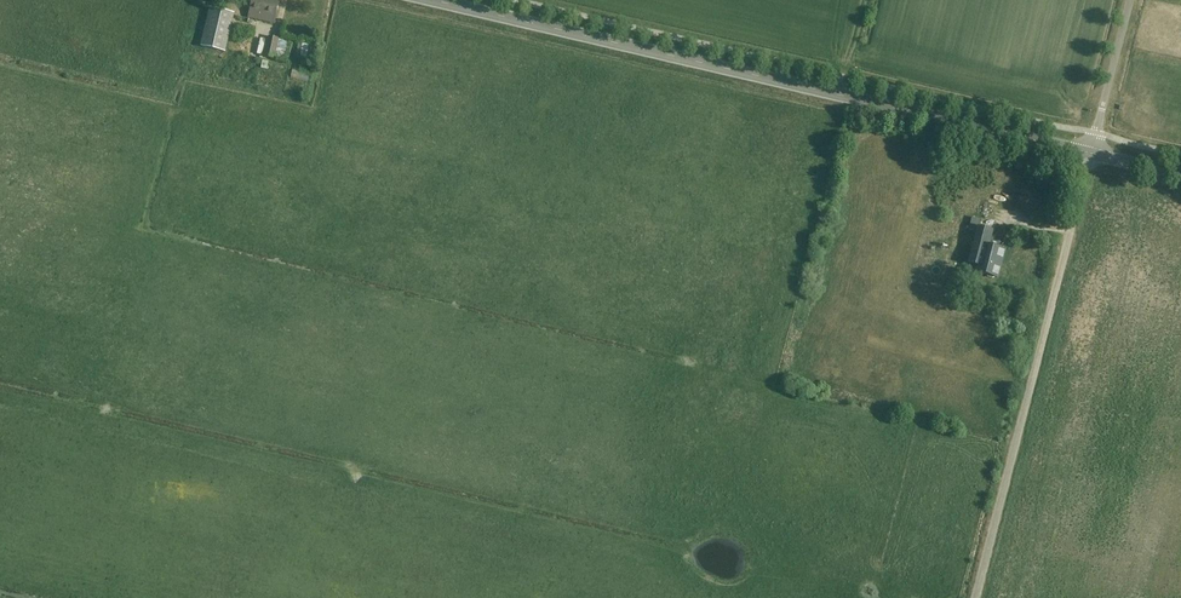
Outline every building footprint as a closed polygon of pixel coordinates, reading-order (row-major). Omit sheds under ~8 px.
[(278,3),(268,1),(268,0),(253,0),(249,17),(274,23),(278,3)] [(226,53),(235,14),(211,9),(202,47),(226,53)] [(276,59),(280,39),(269,37),(265,57),(276,59)] [(298,44),(297,58),(309,59),(310,45),(298,44)] [(305,80),(307,71),(289,67),(287,76),(305,80)] [(979,228),(981,222),(981,220),(973,218),(970,230),(977,232),(975,242),(974,241),(969,262),(978,264),(976,272),(998,278),(1005,250),(989,245),(993,231),(979,228)]
